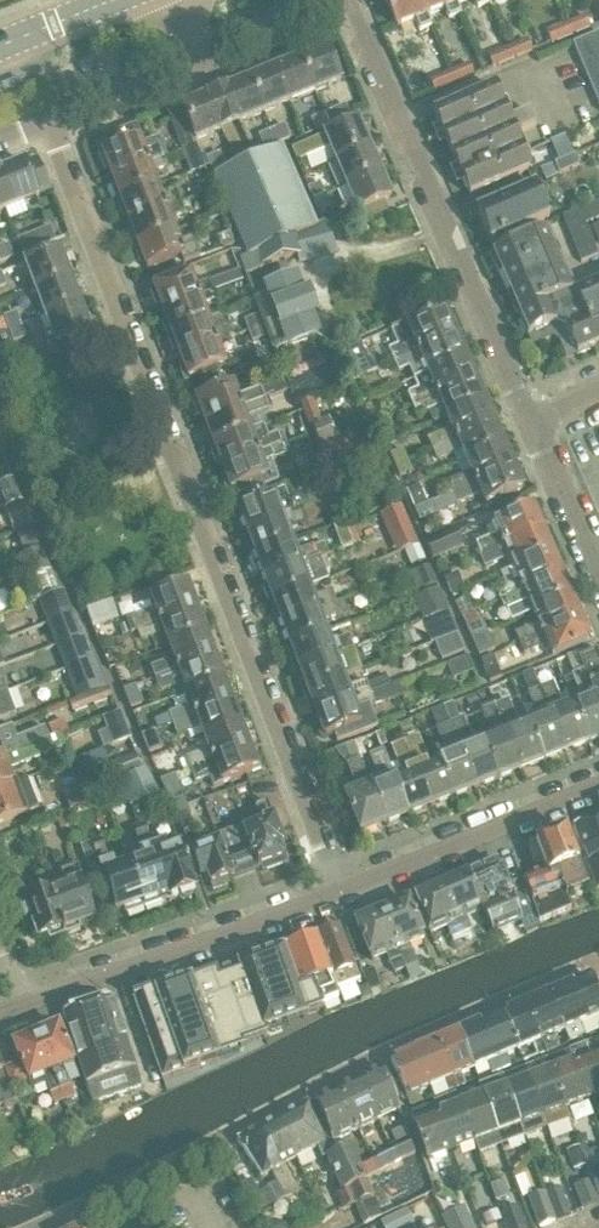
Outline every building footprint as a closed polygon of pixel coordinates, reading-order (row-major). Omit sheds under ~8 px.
[(428,17),(427,17),(420,0),(385,0),(397,29),(416,22),(420,32),(431,27),(428,17)] [(457,5),(456,5),(454,0),(420,0),(427,17),(428,17),(445,10),(449,20),(461,15),(457,5)] [(456,5),(457,5),(461,15),(463,21),(481,15),(478,8),(490,3),(488,0),(454,0),(456,5)] [(571,35),(591,27),(586,15),(566,24),(571,35)] [(551,43),(571,35),(566,24),(546,32),(551,43)] [(573,45),(578,56),(579,58),(598,50),(598,33),(573,45)] [(513,59),(533,51),(528,39),(508,47),(513,59)] [(493,67),(513,59),(508,47),(488,56),(493,67)] [(303,58),(317,92),(341,82),(327,48),(303,58)] [(579,58),(583,68),(585,72),(598,66),(598,50),(579,58)] [(293,102),(317,92),(303,58),(279,68),(293,102)] [(454,83),(474,76),(469,65),(450,72),(454,83)] [(585,72),(588,79),(591,86),(598,82),(598,66),(585,72)] [(269,112),(293,102),(279,68),(255,78),(269,112)] [(435,91),(454,83),(450,72),(431,80),(435,91)] [(244,122),(269,112),(255,78),(206,98),(213,115),(237,105),(244,122)] [(591,86),(593,90),(597,100),(598,99),(598,82),(591,86)] [(507,101),(501,104),(494,90),(436,115),(471,196),(529,171),(524,158),(530,155),(522,136),(538,130),(531,114),(515,121),(507,101)] [(196,142),(239,124),(244,122),(237,105),(213,115),(206,98),(182,107),(184,112),(195,142),(196,142)] [(324,114),(329,126),(350,117),(345,105),(324,114)] [(184,112),(170,118),(184,153),(198,148),(196,142),(195,142),(184,112)] [(329,126),(324,114),(311,120),(316,132),(329,126)] [(324,136),(304,145),(310,158),(330,149),(335,162),(370,147),(358,121),(324,136)] [(265,150),(291,139),(284,125),(258,136),(265,150)] [(103,154),(99,155),(105,171),(109,169),(112,178),(162,158),(166,156),(159,137),(143,144),(141,140),(136,127),(106,138),(111,152),(103,155),(103,154)] [(297,164),(309,159),(310,158),(304,144),(291,150),(297,164)] [(317,225),(283,146),(212,177),(245,251),(247,257),(239,260),(243,271),(245,277),(265,270),(264,267),(297,258),(300,266),(339,255),(325,221),(317,225)] [(346,187),(380,172),(370,147),(335,162),(346,187)] [(198,148),(184,153),(187,161),(200,156),(201,156),(201,155),(198,148)] [(227,166),(220,152),(206,158),(212,173),(227,166)] [(560,176),(580,167),(575,156),(555,165),(560,176)] [(115,185),(111,187),(117,202),(159,186),(154,174),(166,169),(162,158),(112,178),(115,185)] [(0,173),(0,177),(12,208),(6,210),(10,222),(28,215),(23,203),(39,197),(38,195),(49,190),(37,160),(26,165),(25,162),(0,173)] [(357,213),(392,198),(380,172),(346,187),(357,213)] [(12,208),(0,177),(0,213),(12,208)] [(209,180),(198,184),(202,196),(215,192),(210,179),(209,180)] [(313,202),(326,196),(321,183),(307,188),(313,202)] [(491,245),(550,219),(535,185),(495,203),(477,211),(491,245)] [(159,186),(117,202),(122,217),(126,215),(129,224),(180,204),(180,203),(176,193),(163,198),(159,186)] [(215,192),(202,196),(206,207),(219,202),(215,192)] [(319,214),(332,208),(326,196),(313,202),(319,214)] [(598,219),(598,202),(591,205),(597,220),(598,219)] [(132,231),(128,233),(134,248),(176,232),(171,219),(184,214),(180,204),(129,224),(132,231)] [(586,224),(597,220),(591,205),(580,209),(584,219),(586,224)] [(566,226),(584,219),(580,209),(562,217),(566,226)] [(588,228),(586,224),(584,219),(566,226),(570,235),(588,228)] [(29,251),(30,251),(55,241),(50,227),(24,237),(23,237),(18,240),(23,254),(29,251)] [(573,245),(592,237),(588,228),(570,235),(573,245)] [(575,289),(549,230),(492,255),(529,337),(532,336),(536,345),(557,336),(566,357),(576,353),(577,356),(598,347),(598,279),(575,289)] [(199,257),(192,238),(180,243),(176,232),(134,248),(140,263),(143,261),(147,270),(182,257),(184,264),(199,257)] [(230,233),(218,237),(222,249),(222,250),(235,245),(230,233)] [(577,254),(595,247),(592,237),(573,245),(577,254)] [(14,258),(8,243),(0,246),(0,264),(14,258)] [(581,263),(598,256),(595,247),(577,254),(581,263)] [(70,277),(60,251),(25,264),(35,290),(70,277)] [(245,251),(231,251),(239,271),(239,272),(243,271),(239,260),(247,257),(245,251)] [(154,288),(150,290),(156,304),(159,303),(162,311),(214,292),(243,282),(239,272),(239,271),(211,282),(210,282),(209,280),(197,285),(192,273),(188,275),(185,268),(153,280),(156,287),(154,288)] [(254,301),(257,310),(273,351),(285,347),(286,350),(322,337),(315,319),(319,317),(310,291),(304,293),(297,274),(262,287),(266,295),(254,301)] [(45,317),(80,303),(70,277),(35,290),(45,317)] [(218,303),(214,293),(214,292),(162,311),(166,320),(162,322),(168,336),(210,320),(210,321),(220,316),(215,304),(218,303)] [(77,334),(90,330),(80,303),(45,317),(51,332),(44,335),(52,357),(59,354),(81,346),(77,334)] [(3,317),(13,344),(27,338),(17,312),(3,317)] [(393,362),(456,334),(446,312),(409,328),(407,325),(391,332),(398,347),(389,351),(389,352),(393,362)] [(231,339),(226,327),(224,328),(220,316),(210,321),(210,320),(168,336),(173,350),(177,349),(180,358),(231,339)] [(248,332),(261,327),(256,316),(244,321),(248,332)] [(252,343),(265,338),(261,327),(248,332),(252,343)] [(413,379),(465,356),(456,334),(393,362),(397,373),(399,374),(409,369),(413,379)] [(189,381),(227,367),(222,354),(235,349),(231,339),(180,358),(183,366),(180,367),(185,382),(189,381)] [(412,406),(475,378),(465,356),(413,379),(418,391),(409,395),(408,396),(408,397),(412,406)] [(445,418),(485,401),(475,378),(412,406),(417,417),(418,418),(419,418),(429,413),(433,424),(446,419),(445,418)] [(270,399),(287,392),(283,381),(239,397),(234,384),(196,399),(193,401),(198,415),(202,414),(205,422),(269,397),(270,399)] [(263,426),(259,414),(269,411),(274,408),(270,399),(269,397),(205,422),(208,431),(204,433),(210,447),(263,426)] [(312,424),(321,420),(313,400),(300,404),(307,426),(312,424)] [(432,450),(495,423),(485,401),(445,418),(446,419),(450,430),(427,440),(432,450)] [(320,447),(338,439),(329,417),(321,420),(312,424),(310,425),(315,440),(317,439),(320,447)] [(465,463),(504,445),(495,423),(432,450),(437,462),(460,452),(465,463)] [(222,469),(286,444),(282,433),(278,435),(278,434),(268,438),(263,426),(210,447),(215,461),(219,460),(222,469)] [(325,471),(354,458),(345,436),(338,439),(320,447),(316,448),(325,471)] [(225,477),(221,478),(227,493),(231,492),(235,490),(238,497),(278,482),(278,481),(270,462),(274,460),(290,454),(286,444),(222,469),(225,477)] [(451,495),(514,467),(504,445),(465,463),(469,473),(446,483),(451,495)] [(395,467),(408,461),(403,450),(390,456),(395,467)] [(400,478),(413,472),(408,461),(395,467),(400,478)] [(456,506),(479,495),(484,507),(524,490),(514,467),(451,495),(456,506)] [(339,493),(350,488),(345,474),(334,479),(339,493)] [(23,503),(14,482),(0,487),(0,493),(7,510),(11,509),(11,508),(23,503)] [(273,497),(236,510),(243,528),(245,528),(247,533),(302,512),(297,500),(294,501),(287,485),(271,491),(273,497)] [(415,511),(428,505),(419,485),(406,491),(415,511)] [(332,487),(313,494),(318,507),(337,500),(332,487)] [(7,510),(4,512),(12,533),(17,531),(20,530),(32,526),(23,503),(11,508),(11,509),(7,510)] [(415,511),(420,522),(438,514),(433,503),(428,505),(415,511)] [(379,516),(397,555),(419,545),(401,506),(379,516)] [(479,557),(542,530),(532,507),(492,525),(497,536),(475,546),(479,557)] [(302,512),(247,533),(249,538),(247,539),(251,556),(252,557),(292,542),(289,533),(307,525),(302,512)] [(24,555),(41,548),(32,526),(20,530),(17,531),(24,555)] [(512,569),(551,552),(542,530),(479,557),(484,568),(507,558),(512,569)] [(436,559),(464,547),(457,532),(429,544),(436,559)] [(309,547),(296,552),(292,542),(252,557),(252,558),(261,574),(262,573),(264,578),(319,557),(315,546),(314,546),(309,547)] [(325,543),(315,546),(319,557),(319,558),(329,554),(325,543)] [(51,570),(44,556),(41,548),(24,555),(16,558),(27,581),(51,570)] [(505,586),(495,590),(500,600),(561,574),(551,552),(512,569),(500,574),(505,586)] [(319,557),(264,578),(266,584),(265,584),(265,586),(264,590),(269,602),(309,587),(328,580),(319,558),(319,557)] [(422,591),(435,585),(427,568),(414,573),(422,591)] [(444,579),(451,595),(465,589),(464,587),(458,573),(444,579)] [(561,574),(500,600),(505,611),(507,610),(512,622),(532,614),(571,597),(561,574)] [(132,618),(126,620),(131,634),(137,632),(196,609),(193,601),(197,600),(191,584),(149,599),(153,610),(132,618)] [(309,587),(269,602),(274,615),(277,617),(278,619),(279,618),(281,624),(337,603),(332,591),(313,598),(309,587)] [(428,594),(414,600),(423,621),(428,619),(446,611),(443,603),(437,590),(428,594)] [(69,610),(62,592),(47,598),(54,616),(69,610)] [(519,644),(580,618),(571,597),(532,614),(536,625),(515,634),(519,644)] [(467,598),(455,604),(461,617),(462,617),(473,612),(467,598)] [(93,629),(119,619),(112,601),(86,610),(93,629)] [(337,603),(281,624),(283,629),(282,630),(283,631),(282,636),(286,648),(327,633),(323,623),(341,616),(339,610),(337,603)] [(167,647),(209,631),(203,616),(199,617),(196,609),(137,632),(141,643),(163,635),(167,647)] [(448,612),(423,621),(429,639),(455,629),(448,612)] [(482,620),(479,622),(475,612),(473,612),(462,617),(467,627),(466,627),(472,641),(488,633),(482,620)] [(81,631),(71,614),(55,621),(62,638),(81,631)] [(546,646),(552,658),(585,643),(588,636),(580,618),(519,644),(524,655),(546,646)] [(327,633),(286,648),(291,661),(295,664),(295,665),(297,664),(298,669),(354,648),(349,636),(345,626),(327,633)] [(155,679),(214,656),(211,648),(215,647),(209,631),(167,647),(172,659),(151,668),(155,679)] [(479,657),(495,650),(488,633),(472,641),(479,657)] [(91,654),(84,635),(64,643),(71,661),(91,654)] [(442,662),(464,653),(456,635),(435,644),(442,662)] [(363,671),(354,648),(298,669),(301,675),(299,676),(303,693),(344,678),(363,671)] [(580,660),(578,653),(567,658),(573,675),(571,676),(581,701),(573,704),(589,744),(598,739),(598,707),(580,660)] [(598,707),(598,662),(596,654),(580,660),(598,707)] [(185,694),(226,678),(221,663),(217,665),(214,656),(155,679),(160,693),(182,685),(185,694)] [(490,683),(502,678),(492,656),(481,661),(490,683)] [(100,677),(93,659),(73,667),(80,685),(100,677)] [(521,676),(527,692),(538,687),(532,672),(521,676)] [(316,715),(390,687),(386,675),(356,686),(356,687),(349,690),(344,678),(303,693),(304,695),(312,710),(314,710),(316,715)] [(173,725),(232,702),(229,694),(232,693),(226,678),(185,694),(190,706),(168,714),(169,714),(154,720),(158,731),(173,725)] [(589,744),(573,704),(563,708),(553,684),(540,689),(566,753),(589,744)] [(130,709),(143,704),(136,685),(123,690),(130,709)] [(395,698),(390,687),(316,715),(318,720),(316,721),(323,739),(333,735),(336,743),(377,727),(370,708),(395,698)] [(72,714),(112,699),(108,688),(47,712),(49,716),(70,708),(72,714)] [(566,753),(540,689),(527,694),(537,719),(527,723),(543,762),(566,753)] [(9,717),(4,705),(12,702),(8,691),(0,694),(0,720),(9,717)] [(543,762),(527,723),(519,726),(509,700),(494,706),(520,771),(543,762)] [(202,739),(244,723),(238,709),(235,711),(232,702),(173,725),(177,736),(198,728),(202,739)] [(498,780),(520,771),(494,706),(480,712),(491,737),(482,740),(498,780)] [(443,707),(430,712),(437,729),(449,724),(450,724),(443,707)] [(114,746),(130,740),(121,716),(104,722),(114,746)] [(498,780),(482,740),(474,744),(464,718),(450,724),(449,724),(475,789),(498,780)] [(189,769),(249,747),(246,739),(249,738),(244,723),(202,739),(207,750),(185,759),(189,769)] [(452,798),(475,789),(449,724),(437,729),(435,730),(446,755),(437,759),(452,798)] [(39,744),(49,740),(45,729),(44,728),(16,738),(11,727),(0,731),(0,759),(39,744)] [(149,754),(163,749),(156,731),(141,736),(149,754)] [(405,742),(404,743),(430,807),(452,798),(437,759),(429,762),(419,736),(417,737),(405,742)] [(407,816),(430,807),(404,743),(390,748),(401,773),(394,776),(391,777),(407,816)] [(39,744),(0,759),(0,790),(16,784),(15,784),(10,769),(44,755),(39,744)] [(353,744),(335,751),(347,766),(357,790),(356,790),(343,796),(359,836),(385,825),(369,786),(370,785),(360,761),(353,744)] [(249,747),(189,769),(195,783),(209,778),(212,787),(219,784),(261,769),(255,754),(252,755),(249,747)] [(391,777),(394,776),(384,751),(369,756),(379,782),(370,785),(369,786),(385,825),(407,816),(391,777)] [(156,787),(147,770),(120,779),(126,797),(156,787)] [(39,809),(27,779),(15,784),(16,784),(0,790),(0,824),(39,809)] [(70,810),(104,797),(98,782),(64,795),(70,810)] [(280,850),(284,849),(267,803),(254,808),(260,823),(245,829),(243,826),(215,836),(216,841),(217,840),(232,878),(263,867),(265,871),(285,864),(280,850)] [(189,816),(177,820),(183,834),(189,851),(201,880),(207,878),(210,886),(213,892),(232,885),(229,879),(232,878),(217,840),(216,841),(201,846),(189,816)] [(591,821),(598,845),(598,818),(591,821)] [(598,892),(598,845),(591,821),(574,828),(597,892),(598,892)] [(139,844),(149,840),(143,824),(132,828),(139,844)] [(571,911),(567,899),(588,891),(566,830),(534,844),(535,845),(529,847),(531,852),(529,853),(535,869),(543,866),(545,872),(522,880),(524,884),(533,909),(536,915),(539,925),(571,911)] [(96,858),(107,853),(102,841),(91,845),(95,856),(96,858)] [(95,856),(91,845),(90,843),(80,847),(85,860),(95,856)] [(196,891),(179,846),(166,850),(164,844),(151,849),(170,901),(179,898),(181,899),(183,900),(185,901),(187,900),(189,900),(191,899),(192,898),(193,896),(193,895),(194,892),(196,891)] [(169,901),(170,901),(151,849),(138,853),(141,860),(128,864),(145,909),(168,901),(169,901)] [(513,904),(497,861),(466,874),(467,876),(483,913),(482,913),(493,936),(521,924),(520,922),(536,915),(533,909),(520,874),(509,878),(518,902),(513,904)] [(145,909),(128,864),(115,868),(113,862),(99,867),(116,914),(123,912),(125,916),(145,909)] [(94,922),(82,890),(86,889),(78,867),(60,873),(66,887),(50,893),(65,938),(81,932),(79,927),(94,922)] [(467,876),(440,887),(466,947),(467,947),(476,943),(475,941),(466,921),(467,920),(482,913),(483,913),(467,876)] [(65,938),(50,893),(34,899),(28,884),(13,890),(18,904),(16,905),(25,930),(33,927),(38,941),(47,938),(49,943),(65,938)] [(440,887),(415,899),(431,936),(447,929),(456,949),(457,951),(459,950),(466,947),(440,887)] [(410,947),(424,941),(408,901),(382,912),(405,970),(410,981),(421,976),(417,965),(410,947)] [(394,974),(405,970),(382,912),(356,923),(372,962),(386,956),(394,974)] [(339,929),(318,937),(334,977),(338,988),(348,984),(359,979),(355,969),(341,933),(339,929)] [(317,937),(284,950),(301,987),(306,985),(309,992),(314,990),(322,1007),(322,1006),(338,1000),(328,979),(329,979),(330,979),(334,977),(318,937),(317,937)] [(156,990),(133,999),(162,1081),(177,1075),(199,1068),(218,1061),(218,1060),(218,1059),(229,1056),(239,1052),(243,1051),(241,1047),(254,1043),(260,1040),(263,1039),(266,1038),(263,1028),(271,1025),(277,1023),(284,1020),(285,1024),(286,1026),(289,1024),(303,1020),(307,1018),(306,1017),(306,1016),(312,1014),(322,1010),(321,1007),(322,1007),(314,990),(309,992),(306,985),(301,987),(284,950),(237,966),(237,967),(216,975),(216,974),(203,979),(191,983),(190,982),(181,985),(158,993),(156,990)] [(597,999),(588,978),(548,995),(564,1033),(566,1032),(570,1043),(584,1037),(579,1027),(598,1018),(598,1004),(597,999)] [(554,1037),(564,1033),(548,995),(525,1005),(546,1054),(559,1049),(554,1037)] [(135,1070),(136,1070),(112,1000),(63,1016),(92,1105),(141,1089),(135,1070)] [(538,1057),(546,1054),(525,1005),(503,1014),(519,1052),(536,1045),(537,1047),(534,1049),(538,1057)] [(507,1057),(519,1052),(503,1014),(481,1023),(501,1071),(511,1067),(507,1057)] [(491,1076),(501,1071),(481,1023),(459,1033),(475,1071),(487,1066),(491,1076)] [(58,1026),(36,1035),(52,1075),(53,1075),(64,1102),(74,1097),(63,1071),(75,1066),(58,1026)] [(462,1076),(475,1071),(459,1033),(437,1042),(457,1090),(466,1087),(462,1076)] [(0,1072),(0,1088),(10,1084),(17,1100),(26,1097),(33,1094),(32,1092),(47,1086),(54,1106),(64,1102),(53,1075),(52,1075),(36,1035),(12,1045),(22,1067),(14,1071),(7,1074),(5,1070),(0,1072)] [(596,1055),(598,1054),(598,1038),(590,1041),(596,1055)] [(596,1055),(590,1041),(568,1050),(587,1101),(598,1097),(598,1064),(596,1055)] [(449,1093),(457,1090),(437,1042),(415,1051),(431,1089),(444,1084),(449,1093)] [(565,1110),(587,1101),(568,1050),(555,1055),(546,1059),(546,1060),(565,1110)] [(415,1096),(431,1089),(415,1051),(391,1061),(411,1109),(419,1106),(415,1096)] [(569,1120),(565,1110),(546,1060),(524,1068),(547,1129),(569,1120)] [(524,1138),(547,1129),(524,1068),(502,1077),(504,1083),(524,1138)] [(382,1071),(360,1082),(376,1123),(399,1112),(382,1071)] [(489,1082),(479,1085),(479,1086),(483,1096),(502,1146),(524,1138),(504,1083),(502,1077),(489,1082)] [(360,1082),(338,1093),(355,1134),(376,1123),(360,1082)] [(2,1106),(17,1100),(10,1084),(0,1088),(0,1107),(2,1106)] [(483,1096),(479,1086),(457,1095),(475,1144),(476,1144),(480,1154),(502,1146),(483,1096)] [(335,1144),(355,1134),(338,1093),(315,1104),(331,1142),(333,1141),(335,1144)] [(452,1152),(475,1144),(457,1095),(434,1103),(452,1152)] [(310,1103),(278,1120),(292,1152),(295,1160),(318,1148),(324,1159),(326,1158),(336,1179),(341,1191),(335,1193),(343,1210),(352,1206),(355,1205),(373,1197),(371,1192),(365,1179),(360,1168),(351,1147),(338,1153),(335,1144),(333,1141),(331,1142),(326,1144),(310,1103)] [(429,1161),(452,1152),(434,1103),(411,1112),(429,1161)] [(278,1120),(259,1131),(292,1195),(301,1190),(287,1165),(295,1160),(292,1152),(278,1120)] [(248,1136),(237,1142),(261,1178),(271,1173),(276,1183),(267,1187),(268,1189),(259,1193),(252,1179),(240,1185),(255,1213),(255,1214),(292,1195),(259,1131),(248,1136)] [(411,1143),(394,1152),(399,1162),(415,1154),(411,1145),(411,1143)] [(391,1153),(373,1162),(373,1163),(376,1161),(382,1171),(399,1162),(394,1152),(391,1153)] [(588,1170),(598,1199),(598,1152),(583,1158),(588,1170)] [(373,1162),(360,1168),(365,1179),(382,1171),(376,1161),(373,1163),(373,1162)] [(584,1207),(598,1201),(591,1180),(575,1186),(584,1207)] [(556,1220),(570,1215),(560,1188),(546,1193),(556,1220)] [(528,1200),(539,1227),(540,1227),(555,1222),(545,1194),(528,1200)] [(464,1206),(445,1215),(442,1217),(447,1227),(474,1227),(464,1206)] [(500,1214),(505,1227),(525,1227),(517,1207),(500,1214)] [(395,1215),(401,1227),(414,1227),(413,1227),(415,1225),(407,1209),(395,1215)] [(395,1215),(380,1223),(383,1227),(401,1227),(395,1215)]
